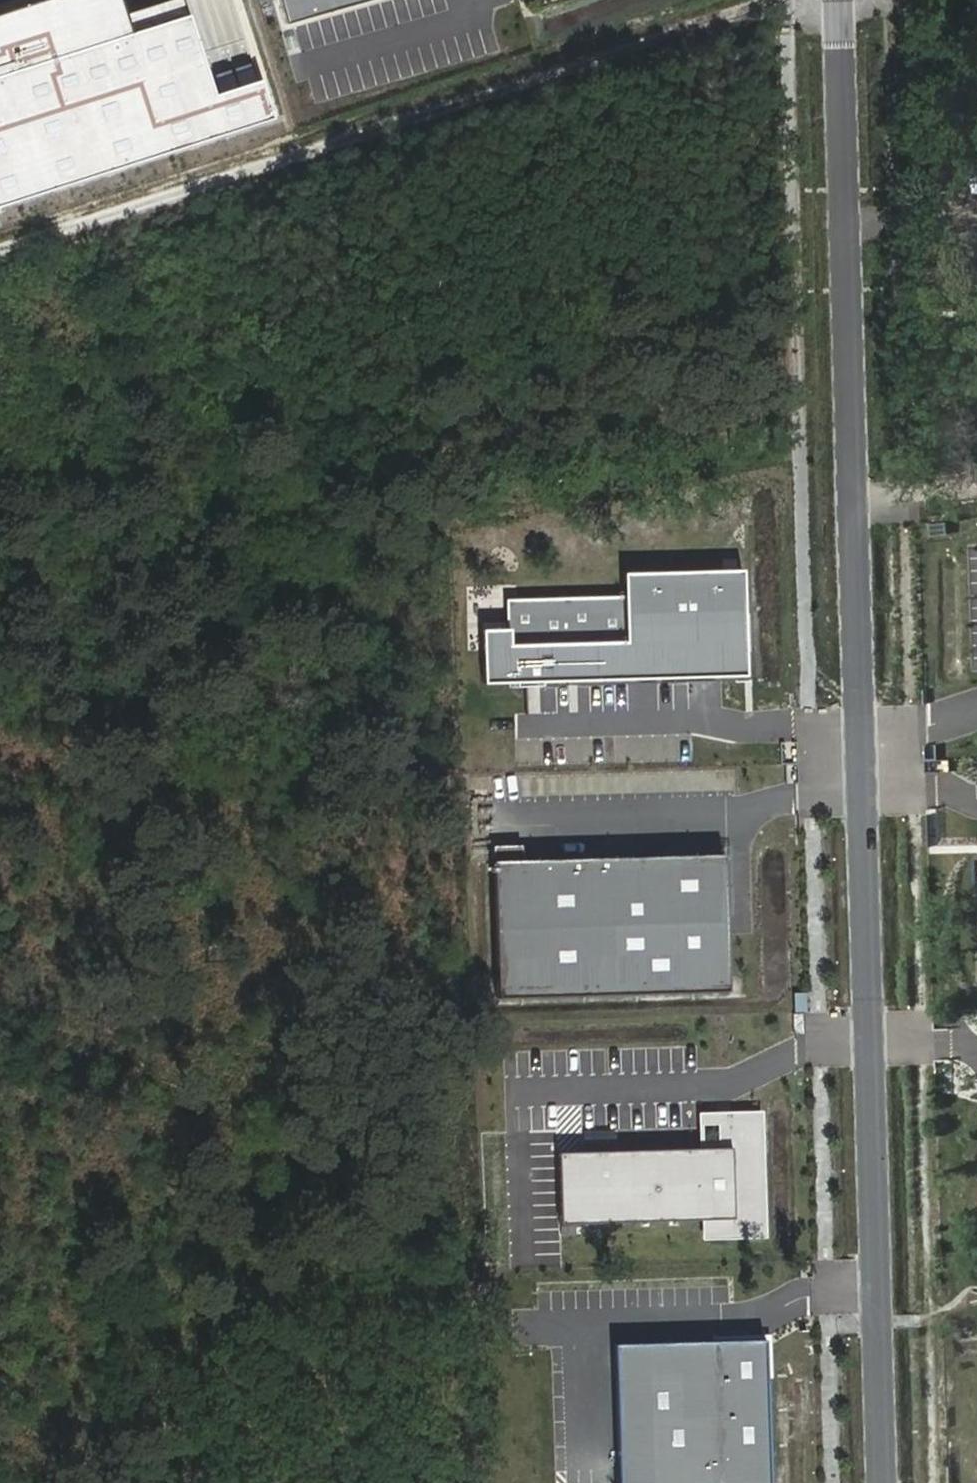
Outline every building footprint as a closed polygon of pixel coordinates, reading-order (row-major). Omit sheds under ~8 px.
[(270,116),(258,81),(212,95),(187,17),(132,35),(120,0),(55,0),(0,18),(0,204),(270,116)] [(283,22),(364,0),(277,0),(283,22)] [(479,631),(482,688),(742,675),(737,572),(621,578),(622,594),(507,599),(508,629),(479,631)] [(726,853),(493,860),(498,999),(731,992),(726,853)] [(795,992),(796,1012),(807,1011),(806,992),(795,992)] [(700,1150),(558,1154),(560,1222),(701,1218),(702,1243),(769,1241),(765,1113),(699,1115),(700,1150)] [(610,1343),(615,1482),(769,1482),(763,1337),(610,1343)]
